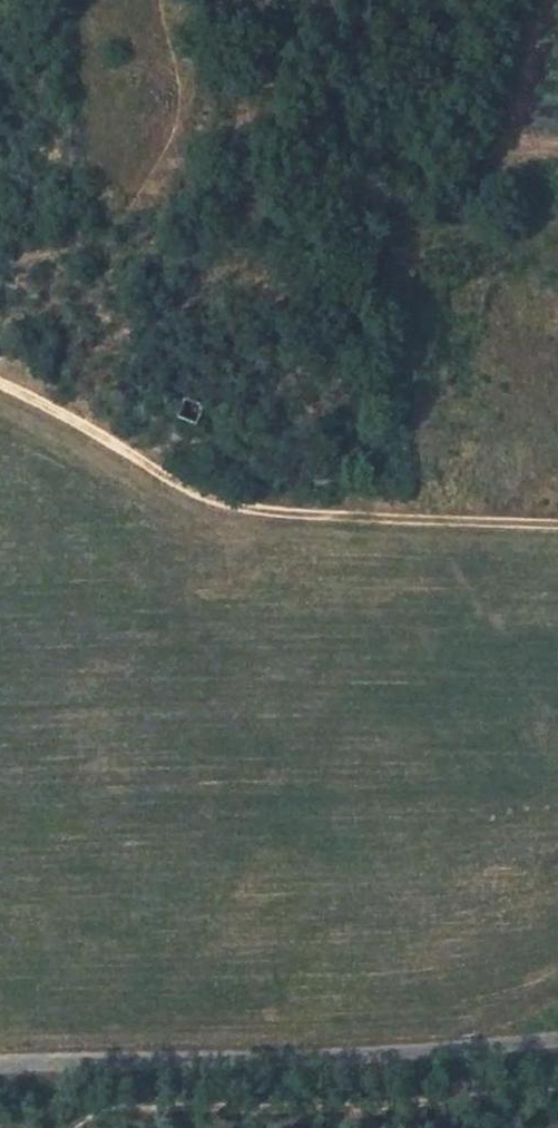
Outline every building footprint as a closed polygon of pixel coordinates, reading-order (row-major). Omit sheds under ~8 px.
[(188,418),(211,427),(219,407),(196,397),(188,418)]
